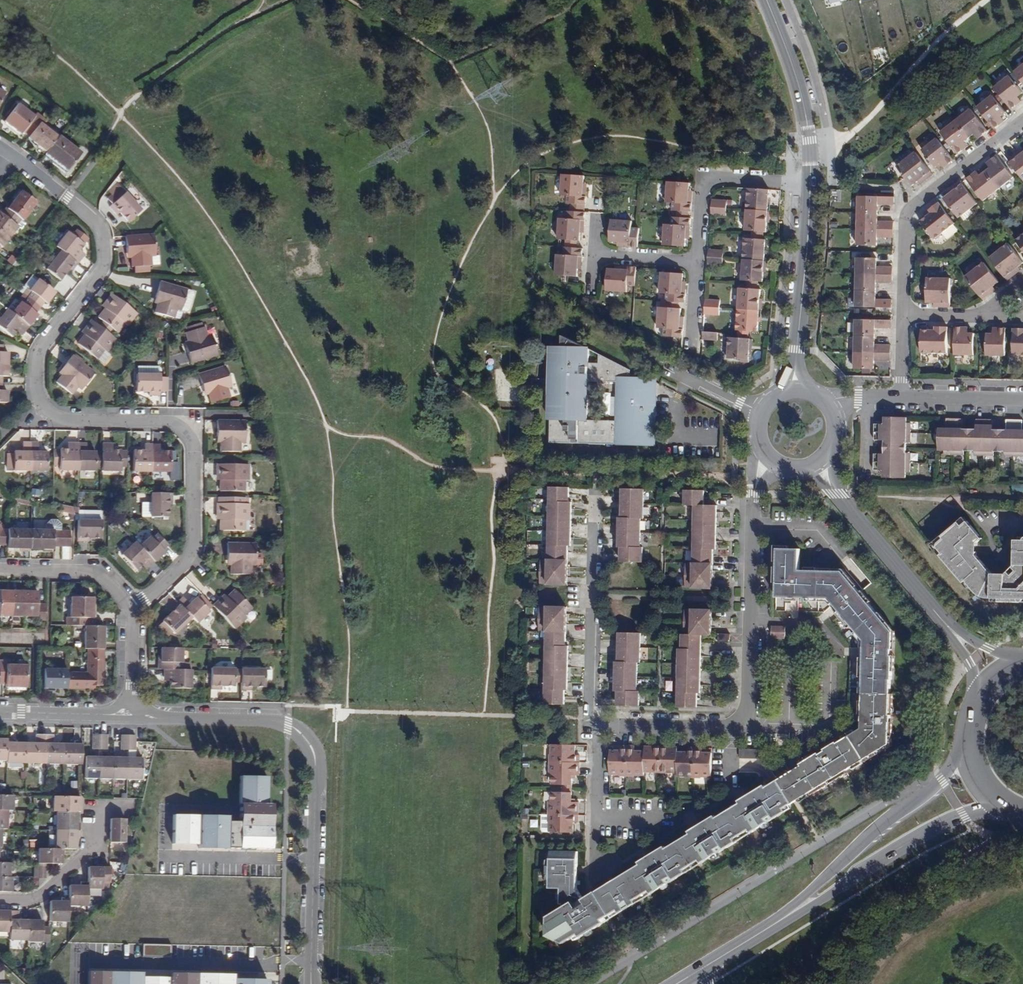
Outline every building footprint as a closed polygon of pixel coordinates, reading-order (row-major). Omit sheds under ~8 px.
[(1014,72),(1022,84),(1022,65),(1014,72)] [(1010,76),(994,88),(1010,109),(1016,105),(1014,101),(1018,99),(1016,97),(1022,92),(1010,76)] [(1000,116),(1006,112),(993,95),(977,107),(994,129),(1000,124),(998,121),(1001,118),(1000,116)] [(22,132),(29,137),(40,123),(43,118),(36,113),(34,117),(18,104),(4,122),(20,135),(22,132)] [(955,121),(970,140),(976,136),(979,133),(981,135),(987,131),(970,109),(955,121)] [(965,144),(970,140),(955,121),(954,121),(940,132),(957,154),(962,150),(960,148),(965,144)] [(28,138),(45,152),(58,137),(40,123),(29,137),(28,138)] [(59,135),(58,137),(45,152),(45,153),(67,171),(81,153),(59,135)] [(953,161),(936,139),(921,150),(934,167),(939,163),(941,165),(945,162),(947,166),(953,161)] [(932,175),(915,152),(896,167),(904,178),(911,186),(917,182),(921,179),(923,181),(932,175)] [(1007,160),(1022,180),(1022,153),(1020,156),(1017,153),(1007,160)] [(985,173),(999,190),(1013,178),(996,156),(990,160),(993,164),(989,166),(991,169),(985,173)] [(984,202),(999,190),(985,173),(980,177),(978,175),(975,178),(972,174),(966,179),(984,202)] [(586,190),(582,189),(583,182),(584,175),(563,174),(562,195),(568,195),(567,203),(572,203),(584,204),(585,204),(586,190)] [(666,202),(673,203),(672,210),(676,210),(688,211),(690,211),(691,198),(688,198),(688,190),(689,182),(680,182),(668,181),(666,202)] [(958,217),(976,202),(959,181),(950,188),(952,191),(948,194),(943,198),(955,213),(952,215),(955,220),(958,218),(958,217)] [(136,219),(142,213),(122,188),(108,199),(113,205),(110,207),(117,216),(120,214),(129,225),(136,219)] [(747,210),(768,211),(768,205),(768,200),(769,190),(749,189),(747,210)] [(21,191),(7,208),(20,219),(22,220),(36,202),(21,191)] [(857,213),(876,214),(876,205),(893,205),(893,198),(857,197),(857,213)] [(941,236),(941,233),(954,223),(938,202),(928,210),(928,211),(930,213),(926,216),(920,221),(934,239),(935,238),(938,239),(941,236)] [(571,212),(583,213),(584,204),(572,203),(571,212)] [(7,208),(5,207),(0,213),(0,229),(9,237),(17,227),(15,225),(20,219),(7,208)] [(725,208),(710,207),(710,215),(725,216),(725,208)] [(687,219),(688,211),(676,210),(675,218),(687,219)] [(768,211),(747,210),(746,232),(753,232),(764,233),(767,233),(767,224),(768,211)] [(580,234),(580,226),(584,226),(585,213),(583,213),(571,212),(567,212),(566,219),(560,219),(558,239),(566,239),(578,240),(579,240),(580,234)] [(856,229),(892,230),(892,222),(876,221),(876,214),(857,213),(856,229)] [(671,225),(665,224),(664,245),(684,247),(685,241),(686,232),(689,233),(690,219),(687,219),(675,218),(672,218),(671,225)] [(610,243),(615,243),(624,243),(624,247),(638,248),(639,230),(631,229),(631,223),(611,222),(610,243)] [(9,237),(0,229),(0,246),(1,247),(9,237)] [(77,229),(72,235),(76,238),(80,232),(77,229)] [(892,230),(856,229),(856,246),(875,246),(876,237),(892,237),(892,230)] [(67,232),(56,247),(60,250),(78,264),(84,255),(78,251),(80,248),(84,244),(83,243),(88,237),(80,232),(76,238),(72,235),(67,232)] [(123,237),(124,258),(128,257),(129,262),(129,266),(132,266),(147,265),(150,265),(150,256),(154,256),(153,235),(123,237)] [(577,249),(578,240),(566,239),(565,248),(577,249)] [(745,260),(765,261),(765,255),(765,250),(766,240),(764,240),(753,239),(746,239),(745,260)] [(1016,268),(1022,263),(1008,245),(990,260),(1007,281),(1016,273),(1013,270),(1016,268)] [(564,255),(558,255),(556,275),(577,276),(578,270),(578,262),(581,262),(582,249),(577,249),(565,248),(564,248),(564,255)] [(707,257),(722,258),(722,250),(708,249),(707,257)] [(78,264),(60,250),(47,268),(61,279),(66,272),(68,270),(72,272),(78,264)] [(856,258),(856,274),(891,275),(891,267),(875,267),(875,258),(856,258)] [(764,283),(765,261),(745,260),(743,281),(748,282),(760,282),(764,283)] [(983,300),(991,293),(989,290),(992,287),(998,283),(984,264),(966,279),(983,300)] [(147,265),(132,266),(133,274),(148,275),(147,265)] [(607,290),(627,291),(628,285),(635,285),(637,268),(623,267),(623,270),(613,269),(608,269),(607,290)] [(46,305),(56,293),(38,279),(31,274),(23,285),(28,289),(23,294),(27,298),(40,308),(44,304),(46,305)] [(662,274),(660,294),(666,294),(666,302),(667,302),(677,302),(684,303),(685,290),(681,289),(682,281),(682,276),(662,274)] [(891,275),(856,274),(855,291),(875,291),(875,282),(891,282),(891,275)] [(152,311),(174,316),(176,308),(180,309),(181,309),(184,309),(187,308),(191,293),(189,290),(185,289),(185,288),(156,281),(151,302),(154,303),(153,307),(152,311)] [(936,307),(948,307),(948,281),(925,281),(925,303),(933,303),(936,303),(936,307)] [(739,310),(759,311),(760,298),(761,290),(759,290),(748,289),(740,288),(739,310)] [(875,300),(875,291),(855,291),(855,308),(890,309),(891,300),(875,300)] [(98,318),(116,333),(123,324),(125,325),(135,312),(111,294),(101,307),(104,309),(102,312),(98,318)] [(12,313),(30,327),(40,314),(37,312),(40,308),(27,298),(24,302),(21,300),(12,313)] [(704,307),(719,308),(719,301),(705,300),(704,307)] [(683,323),(679,323),(680,314),(680,309),(677,308),(666,308),(659,307),(658,328),(664,328),(663,335),(682,337),(683,323)] [(12,313),(9,310),(0,322),(0,326),(13,336),(16,333),(18,330),(24,335),(30,327),(12,313)] [(759,321),(759,311),(739,310),(738,331),(748,331),(758,332),(758,326),(759,321)] [(82,338),(77,344),(96,359),(102,363),(109,355),(106,352),(116,340),(115,339),(91,320),(81,333),(84,335),(82,338)] [(855,321),(855,336),(874,337),(875,328),(890,328),(890,322),(855,321)] [(930,330),(922,330),(922,353),(924,356),(930,357),(932,353),(947,354),(948,327),(936,327),(935,327),(935,330),(930,330)] [(954,327),(953,355),(972,356),(972,334),(965,335),(965,331),(960,331),(960,327),(954,327)] [(192,343),(188,344),(194,363),(222,354),(216,335),(212,336),(209,328),(189,334),(190,338),(192,343)] [(985,356),(1005,357),(1005,328),(998,328),(997,333),(993,332),(993,335),(986,335),(985,356)] [(1013,328),(1012,355),(1022,355),(1022,328),(1013,328)] [(716,340),(717,333),(702,332),(702,340),(716,340)] [(563,347),(549,347),(548,442),(613,444),(613,440),(647,441),(648,388),(633,388),(633,375),(624,375),(624,366),(594,352),(594,362),(586,362),(586,348),(563,336),(563,347)] [(874,345),(874,337),(855,336),(855,352),(890,353),(890,345),(874,345)] [(749,339),(748,338),(737,338),(729,338),(728,358),(741,359),(749,360),(749,351),(749,339)] [(14,365),(14,354),(8,354),(9,347),(0,347),(0,365),(14,365)] [(594,352),(586,348),(586,362),(594,362),(594,352)] [(889,362),(890,353),(855,352),(854,369),(874,370),(874,361),(889,362)] [(79,387),(82,389),(94,373),(70,354),(57,370),(61,373),(58,377),(56,380),(73,393),(79,387)] [(6,384),(7,378),(13,378),(14,365),(0,365),(0,384),(6,384)] [(215,401),(236,394),(234,385),(238,384),(231,365),(203,374),(209,393),(212,392),(214,397),(215,401)] [(160,376),(160,375),(160,367),(144,367),(144,375),(138,375),(138,393),(146,393),(150,393),(150,396),(160,396),(160,395),(167,395),(168,376),(160,376)] [(648,375),(633,375),(633,388),(648,388),(648,375)] [(6,384),(0,384),(0,401),(13,401),(13,390),(6,390),(6,384)] [(908,472),(909,454),(904,454),(905,442),(909,442),(909,423),(905,423),(905,417),(887,417),(887,425),(883,425),(874,425),(873,439),(883,439),(886,439),(886,455),(883,455),(872,455),(872,469),(882,469),(886,469),(886,477),(904,477),(904,472),(908,472)] [(962,449),(973,449),(973,453),(992,454),(992,450),(1003,450),(1003,455),(1022,455),(1022,454),(1022,432),(1021,432),(1021,428),(1021,420),(1006,420),(1005,428),(1005,432),(990,431),(990,427),(990,419),(976,419),(976,427),(975,431),(960,431),(960,427),(960,418),(945,418),(945,426),(945,430),(938,431),(937,449),(943,449),(944,453),(962,453),(962,449)] [(220,446),(220,449),(243,449),(243,441),(247,441),(248,421),(217,420),(216,441),(220,441),(220,446)] [(30,469),(31,441),(23,441),(23,450),(14,450),(14,452),(8,452),(8,460),(14,460),(14,467),(14,469),(30,469)] [(31,441),(30,469),(48,469),(48,451),(39,450),(39,442),(31,441)] [(78,469),(78,442),(69,442),(68,449),(65,449),(60,449),(60,464),(60,469),(78,469)] [(78,442),(78,469),(78,470),(95,471),(95,451),(86,451),(86,442),(78,442)] [(102,442),(101,470),(120,470),(120,450),(115,450),(112,450),(112,443),(102,442)] [(152,470),(152,443),(141,443),(141,450),(134,450),(134,470),(152,470)] [(162,443),(152,443),(152,470),(169,471),(170,451),(162,450),(162,443)] [(218,478),(223,478),(223,481),(223,490),(243,490),(243,478),(247,478),(247,463),(218,463),(218,478)] [(1012,483),(1011,491),(1022,491),(1022,483),(1012,483)] [(545,503),(564,504),(564,488),(546,488),(545,503)] [(618,504),(639,505),(639,489),(618,489),(618,504)] [(691,506),(701,506),(701,490),(682,490),(681,506),(691,506)] [(168,515),(169,508),(169,504),(172,503),(172,493),(151,493),(151,515),(168,515)] [(222,522),(222,530),(243,531),(243,518),(247,518),(247,502),(239,502),(239,497),(220,497),(220,502),(217,502),(217,517),(222,518),(222,522)] [(566,504),(564,504),(545,503),(545,517),(566,517),(566,504)] [(639,505),(618,504),(618,518),(636,518),(638,518),(639,505)] [(691,506),(691,522),(712,522),(713,506),(701,506),(691,506)] [(545,532),(566,532),(566,517),(545,517),(545,532)] [(971,521),(968,517),(961,522),(964,525),(971,521)] [(615,518),(615,532),(636,533),(636,518),(618,518),(615,518)] [(101,539),(101,521),(77,521),(77,543),(88,543),(89,539),(101,539)] [(1014,567),(1017,571),(1011,575),(1008,571),(1006,573),(991,573),(978,557),(979,542),(984,538),(971,521),(964,525),(961,522),(943,535),(946,538),(940,542),(939,542),(939,543),(938,544),(938,546),(938,548),(943,554),(940,556),(962,584),(965,581),(969,588),(970,589),(971,590),(974,591),(976,593),(980,594),(983,595),(986,596),(990,597),(993,597),(1000,597),(1000,602),(1022,602),(1022,536),(1022,541),(1017,541),(1017,565),(1014,567)] [(691,522),(691,536),(712,536),(712,522),(691,522)] [(31,529),(7,528),(7,545),(7,548),(30,549),(31,529)] [(31,529),(30,549),(53,549),(53,546),(54,530),(31,529)] [(53,546),(62,546),(62,529),(54,530),(53,546)] [(565,547),(566,532),(545,532),(545,546),(563,547),(565,547)] [(618,546),(636,547),(636,533),(615,532),(615,546),(618,546)] [(139,545),(154,562),(166,551),(164,548),(167,545),(155,533),(152,536),(151,535),(139,545)] [(690,550),(709,550),(712,551),(712,536),(691,536),(690,550)] [(146,569),(154,562),(139,545),(136,542),(123,554),(136,568),(139,565),(141,563),(146,569)] [(230,568),(230,571),(252,572),(252,563),(255,563),(256,543),(227,543),(227,563),(230,563),(230,568)] [(563,558),(563,547),(545,546),(544,558),(563,558)] [(636,547),(618,546),(617,561),(638,561),(638,547),(636,547)] [(775,596),(782,596),(789,596),(828,596),(837,606),(841,611),(864,639),(864,653),(864,660),(863,692),(890,693),(892,630),(841,570),(798,569),(799,548),(776,547),(775,596)] [(690,564),(709,564),(709,550),(690,550),(690,564)] [(538,560),(538,570),(563,571),(563,558),(544,558),(544,560),(538,560)] [(684,565),(684,575),(709,576),(709,564),(690,564),(690,566),(684,565)] [(563,571),(538,570),(538,579),(544,579),(544,582),(563,582),(563,571)] [(709,576),(684,575),(684,585),(690,585),(690,588),(709,588),(709,576)] [(223,594),(212,605),(233,628),(245,616),(242,614),(250,606),(234,589),(228,594),(226,597),(223,594)] [(0,590),(0,615),(10,616),(11,591),(0,590)] [(11,591),(10,616),(23,616),(24,591),(11,591)] [(24,591),(23,616),(36,617),(36,621),(45,621),(46,604),(37,604),(37,591),(24,591)] [(176,601),(191,617),(196,622),(209,610),(196,597),(189,603),(182,596),(176,601)] [(83,626),(88,626),(88,618),(91,618),(92,597),(70,597),(69,617),(65,617),(65,625),(83,626)] [(191,617),(176,601),(169,608),(172,611),(169,613),(162,621),(172,631),(174,633),(191,617)] [(838,614),(841,611),(837,606),(832,610),(837,615),(838,614)] [(682,619),(708,619),(708,609),(689,608),(689,610),(682,610),(682,619)] [(537,621),(562,622),(562,610),(543,609),(543,612),(538,612),(537,621)] [(708,632),(708,619),(682,619),(682,632),(700,632),(708,632)] [(167,635),(172,631),(162,621),(157,625),(167,635)] [(543,631),(543,634),(562,634),(562,622),(537,621),(537,631),(543,631)] [(784,638),(785,625),(770,625),(770,637),(784,638)] [(82,648),(86,648),(103,648),(103,626),(88,626),(83,626),(82,648)] [(680,632),(679,646),(700,646),(700,632),(682,632),(680,632)] [(562,634),(543,634),(542,648),(562,648),(562,634)] [(614,649),(635,649),(635,636),(614,636),(614,649)] [(677,646),(677,660),(700,660),(700,646),(679,646),(677,646)] [(164,663),(164,669),(181,669),(181,663),(183,664),(184,648),(162,647),(162,656),(161,663),(164,663)] [(67,671),(67,688),(85,688),(86,685),(102,685),(103,648),(86,648),(86,672),(67,671)] [(565,648),(562,648),(542,648),(542,661),(564,662),(565,648)] [(635,664),(635,649),(614,649),(614,663),(633,664),(635,664)] [(6,684),(6,686),(26,687),(26,664),(6,664),(6,660),(0,660),(0,683),(6,684)] [(700,660),(677,660),(677,675),(699,676),(700,660)] [(564,662),(542,661),(542,677),(564,677),(564,662)] [(633,664),(614,663),(612,663),(612,677),(633,678),(633,664)] [(43,687),(67,688),(67,671),(67,668),(44,667),(43,687)] [(232,672),(232,668),(210,668),(210,670),(209,688),(219,689),(220,686),(232,686),(232,682),(232,672)] [(262,686),(262,669),(240,668),(239,672),(239,682),(239,689),(249,690),(253,690),(254,686),(262,686)] [(181,669),(164,669),(163,679),(171,679),(171,682),(171,687),(191,687),(191,670),(181,669)] [(699,691),(699,676),(677,675),(676,691),(697,691),(699,691)] [(564,677),(542,677),(541,691),(560,691),(563,691),(564,677)] [(611,692),(613,692),(632,693),(633,678),(612,677),(611,692)] [(560,691),(541,691),(541,705),(560,706),(560,691)] [(697,691),(676,691),(676,708),(696,708),(697,691)] [(632,693),(613,692),(613,707),(634,707),(634,693),(632,693)] [(801,765),(778,780),(792,803),(809,793),(864,759),(889,744),(890,693),(863,692),(863,699),(858,699),(858,715),(862,715),(862,728),(837,743),(835,739),(823,747),(825,751),(819,755),(821,758),(816,761),(812,756),(811,754),(799,762),(801,765)] [(99,727),(99,750),(107,750),(107,740),(107,727),(99,727)] [(136,728),(128,728),(127,750),(136,750),(136,741),(136,728)] [(43,763),(44,734),(35,734),(35,743),(25,743),(25,763),(43,763)] [(62,763),(63,743),(53,743),(53,734),(44,734),(43,763),(62,763)] [(7,737),(6,759),(6,763),(25,763),(25,743),(14,743),(14,738),(7,737)] [(63,743),(62,763),(81,763),(81,738),(75,739),(74,744),(63,743)] [(549,756),(549,763),(579,764),(579,756),(574,756),(574,746),(551,745),(550,756),(549,756)] [(626,777),(627,747),(620,747),(620,751),(609,752),(609,775),(619,775),(619,777),(626,777)] [(634,747),(627,747),(626,777),(634,777),(634,776),(643,776),(644,773),(644,752),(634,752),(634,747)] [(644,773),(660,773),(660,747),(653,747),(653,749),(644,749),(644,752),(644,773)] [(676,773),(677,752),(677,750),(667,749),(667,747),(660,747),(660,773),(676,773)] [(687,753),(677,752),(676,773),(676,776),(686,776),(686,778),(694,778),(694,748),(687,748),(687,753)] [(694,748),(694,778),(701,778),(701,777),(711,777),(711,753),(701,753),(701,748),(694,748)] [(756,749),(739,749),(739,758),(755,758),(756,749)] [(819,755),(818,753),(812,756),(816,761),(821,758),(819,755)] [(98,777),(99,755),(85,755),(85,777),(98,777)] [(99,755),(98,777),(113,778),(113,756),(99,755)] [(127,756),(113,756),(113,778),(127,778),(127,756)] [(127,756),(127,778),(141,778),(142,757),(127,756)] [(579,764),(549,763),(549,776),(552,776),(551,786),(564,786),(564,790),(571,790),(571,776),(578,776),(579,764)] [(218,817),(168,815),(167,842),(192,843),(192,847),(265,850),(267,801),(264,800),(264,776),(234,775),(232,823),(217,822),(218,817)] [(792,803),(778,780),(766,788),(764,785),(751,794),(752,796),(740,804),(716,818),(715,816),(701,825),(702,827),(690,835),(666,849),(665,847),(651,855),(653,857),(640,866),(596,893),(588,897),(583,900),(577,889),(577,852),(550,852),(550,861),(546,861),(546,880),(550,880),(549,889),(561,890),(561,905),(563,906),(563,909),(548,918),(548,924),(551,925),(558,935),(557,941),(564,944),(579,935),(581,938),(605,924),(603,920),(618,911),(620,914),(636,904),(634,901),(649,892),(651,895),(686,874),(684,870),(699,861),(701,864),(736,842),(734,839),(749,830),(751,833),(786,812),(784,808),(792,803)] [(548,816),(578,817),(578,803),(571,803),(571,790),(564,790),(564,793),(551,793),(551,802),(549,802),(548,816)] [(6,809),(12,810),(13,795),(0,794),(0,809),(6,809)] [(752,796),(751,794),(738,801),(740,804),(752,796)] [(54,811),(77,811),(80,811),(80,796),(52,796),(51,811),(54,811)] [(77,822),(77,811),(54,811),(54,829),(80,830),(80,822),(77,822)] [(577,823),(578,817),(548,816),(548,823),(549,823),(549,833),(572,834),(573,823),(577,823)] [(110,841),(125,842),(125,819),(110,818),(110,832),(110,836),(110,841)] [(688,832),(690,835),(702,827),(701,825),(688,832)] [(54,829),(53,848),(62,848),(76,848),(76,837),(80,837),(80,830),(54,829)] [(734,839),(736,842),(751,833),(749,830),(734,839)] [(38,862),(46,863),(62,863),(62,848),(53,848),(38,848),(38,862)] [(653,857),(651,855),(638,863),(640,866),(653,857)] [(0,861),(0,876),(9,876),(9,862),(0,861)] [(684,870),(686,874),(701,864),(699,861),(684,870)] [(46,878),(46,863),(38,862),(38,876),(38,878),(46,878)] [(88,872),(88,882),(88,887),(101,888),(101,881),(109,881),(109,866),(88,866),(88,872)] [(0,876),(0,891),(11,891),(12,876),(9,876),(0,876)] [(87,905),(88,887),(88,882),(80,882),(80,886),(69,885),(68,897),(68,905),(87,905)] [(651,895),(649,892),(634,901),(636,904),(651,895)] [(68,921),(68,905),(68,897),(61,897),(61,901),(49,900),(49,906),(49,921),(68,921)] [(9,933),(9,910),(0,910),(0,933),(9,933)] [(8,940),(27,940),(27,921),(17,921),(17,910),(9,910),(9,933),(8,940)] [(620,914),(618,911),(603,920),(605,924),(620,914)] [(27,921),(27,940),(27,942),(48,942),(49,926),(42,926),(42,921),(27,921)] [(83,971),(83,983),(261,983),(261,978),(227,978),(227,972),(162,971),(162,976),(137,976),(137,972),(83,971)]
